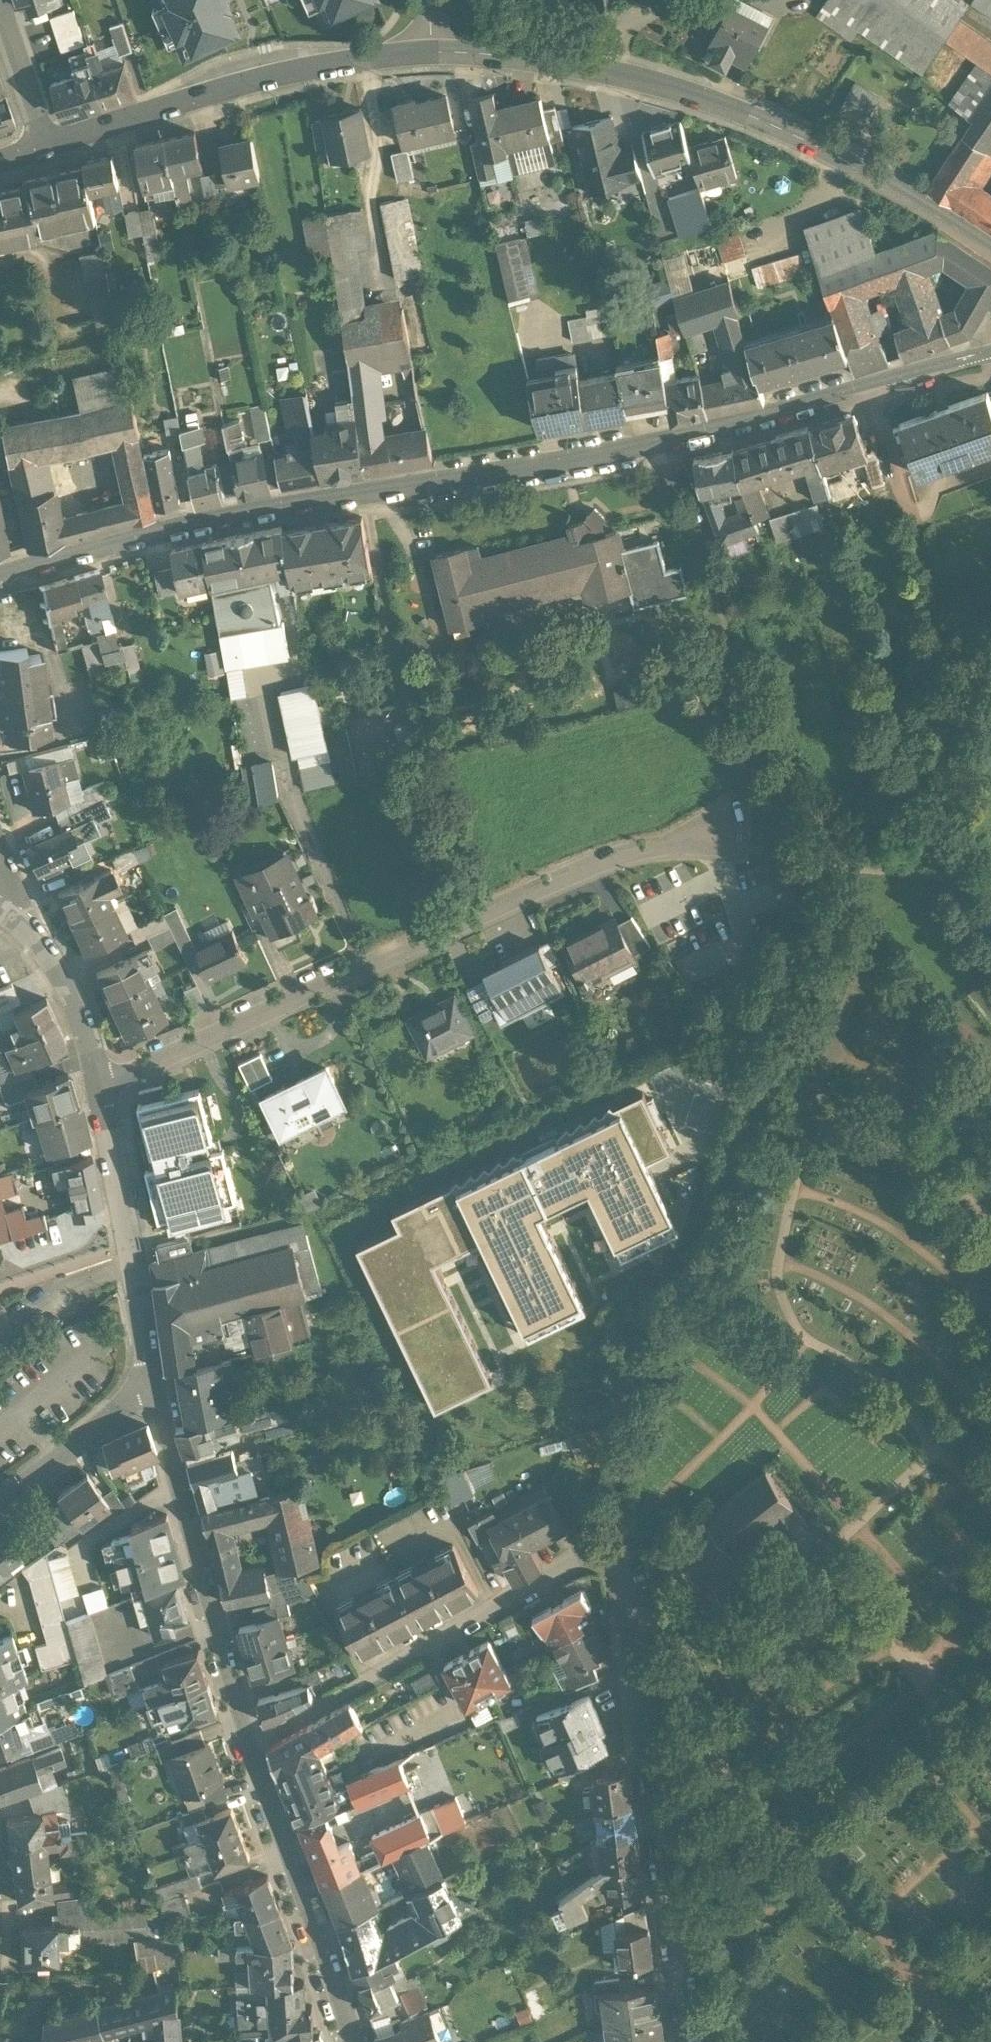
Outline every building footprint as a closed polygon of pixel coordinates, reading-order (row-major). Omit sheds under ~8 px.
[(17,7),(27,4),(30,13),(60,3),(59,0),(15,0),(17,7)] [(162,4),(153,8),(169,45),(178,41),(185,56),(238,32),(228,11),(231,10),(226,0),(160,0),(162,4)] [(375,0),(316,0),(326,22),(375,0)] [(744,0),(730,0),(708,44),(746,63),(768,19),(756,13),(759,7),(744,0)] [(823,4),(924,70),(945,39),(956,22),(968,4),(962,0),(826,0),(823,4)] [(972,4),(990,15),(990,0),(975,0),(972,4)] [(84,44),(73,11),(50,18),(62,52),(84,44)] [(956,22),(945,39),(978,61),(990,70),(990,46),(956,22)] [(123,23),(110,27),(120,55),(133,51),(123,23)] [(102,68),(93,42),(84,44),(88,55),(93,71),(102,68)] [(88,55),(71,60),(76,75),(51,83),(62,116),(71,113),(72,116),(104,106),(93,71),(88,55)] [(102,68),(93,71),(104,106),(105,106),(136,96),(124,61),(102,68)] [(978,61),(950,104),(973,119),(963,133),(987,149),(990,143),(990,70),(978,61)] [(0,82),(0,125),(13,121),(0,82)] [(876,104),(849,89),(835,116),(847,122),(849,118),(864,126),(876,104)] [(493,93),(472,98),(482,140),(487,158),(493,157),(508,153),(507,147),(506,147),(497,108),(493,93)] [(416,103),(415,100),(395,105),(405,144),(437,136),(436,130),(451,126),(453,132),(455,132),(446,95),(416,103)] [(540,98),(497,108),(506,147),(507,147),(508,153),(510,159),(552,149),(550,143),(549,137),(543,110),(540,98)] [(353,111),(343,114),(342,110),(324,114),(324,117),(330,145),(332,153),(347,149),(348,154),(369,150),(359,107),(352,108),(353,111)] [(563,140),(556,107),(543,110),(549,137),(550,143),(563,140)] [(612,115),(569,126),(573,138),(575,137),(589,189),(640,175),(631,141),(620,144),(612,115)] [(324,117),(311,120),(316,148),(330,145),(324,117)] [(671,124),(651,129),(652,130),(642,133),(653,173),(692,162),(688,148),(681,122),(672,125),(671,124)] [(195,132),(165,138),(173,173),(186,170),(202,167),(195,132)] [(959,139),(927,189),(950,203),(966,184),(987,149),(963,133),(961,137),(958,135),(957,137),(959,139)] [(251,136),(222,143),(226,158),(231,183),(260,177),(251,136)] [(725,137),(688,148),(692,162),(699,188),(700,188),(701,188),(699,181),(716,176),(718,183),(736,178),(725,137)] [(165,138),(136,146),(145,188),(157,186),(158,193),(176,189),(173,173),(165,138)] [(487,158),(482,140),(471,143),(479,178),(497,173),(493,157),(487,158)] [(408,150),(392,153),(399,181),(414,177),(408,150)] [(113,155),(83,161),(84,167),(90,192),(104,189),(119,186),(113,155)] [(226,158),(213,160),(215,172),(218,185),(231,183),(226,158)] [(84,167),(21,180),(23,188),(31,229),(94,216),(90,192),(84,167)] [(186,170),(173,173),(176,189),(179,205),(193,202),(186,170)] [(215,172),(203,174),(208,198),(220,196),(218,185),(215,172)] [(966,184),(950,203),(990,230),(990,199),(966,184)] [(119,186),(104,189),(107,208),(123,205),(119,186)] [(0,192),(0,244),(33,237),(31,229),(23,188),(0,192)] [(699,188),(669,197),(680,235),(711,226),(700,188),(699,188)] [(420,274),(405,199),(380,204),(395,279),(420,274)] [(152,207),(139,210),(143,232),(157,229),(152,207)] [(806,230),(829,302),(831,302),(835,315),(848,355),(854,373),(888,362),(863,290),(895,279),(923,268),(949,258),(951,263),(957,261),(959,266),(977,276),(957,314),(943,319),(950,338),(969,331),(990,294),(990,264),(938,229),(878,251),(862,208),(806,230)] [(738,234),(717,240),(726,270),(747,263),(738,234)] [(521,237),(496,244),(510,302),(535,296),(521,237)] [(809,249),(751,267),(757,286),(815,268),(809,249)] [(102,250),(80,254),(93,317),(115,313),(102,250)] [(923,268),(895,279),(910,323),(894,329),(904,356),(950,338),(943,319),(923,268)] [(737,312),(727,281),(674,300),(678,310),(685,329),(719,318),(731,366),(734,377),(753,373),(744,342),(735,313),(737,312)] [(402,309),(343,320),(348,353),(352,384),(366,381),(375,437),(380,436),(379,415),(382,415),(375,354),(393,350),(404,370),(414,368),(402,309)] [(685,329),(678,310),(668,313),(673,331),(685,329)] [(605,311),(569,317),(573,339),(610,332),(605,311)] [(819,323),(802,328),(801,325),(784,330),(784,333),(762,340),(761,337),(744,342),(753,373),(755,373),(757,381),(848,355),(835,315),(818,320),(819,323)] [(667,331),(656,333),(661,355),(671,353),(667,331)] [(619,372),(579,379),(575,357),(556,360),(555,355),(537,358),(540,375),(527,377),(540,428),(628,412),(628,411),(619,372)] [(661,358),(635,363),(635,360),(617,364),(619,372),(628,411),(670,403),(665,379),(661,358)] [(141,434),(133,398),(124,363),(72,379),(79,409),(0,425),(7,460),(8,459),(16,495),(26,547),(62,538),(108,526),(157,513),(139,434),(141,434)] [(753,373),(734,377),(731,366),(722,368),(725,379),(699,385),(705,411),(763,399),(757,381),(755,373),(753,373)] [(696,374),(665,379),(670,403),(672,418),(705,411),(699,385),(696,374)] [(366,381),(352,384),(354,401),(360,439),(375,437),(366,381)] [(899,422),(915,468),(957,454),(959,459),(990,448),(990,405),(987,392),(899,422)] [(354,401),(337,404),(339,419),(327,421),(329,429),(314,431),(323,477),(335,475),(339,477),(351,475),(352,472),(365,470),(360,439),(354,401)] [(854,411),(809,425),(822,467),(832,464),(844,460),(845,463),(851,462),(850,458),(866,453),(854,411)] [(263,450),(242,454),(245,449),(243,442),(246,441),(241,417),(225,420),(230,444),(232,444),(241,492),(271,486),(263,450)] [(218,419),(182,426),(189,456),(201,454),(198,439),(204,438),(202,429),(219,426),(218,419)] [(301,452),(277,458),(283,484),(323,477),(314,431),(312,425),(303,427),(298,428),(301,452)] [(809,425),(771,437),(781,473),(804,465),(814,496),(830,491),(822,467),(809,425)] [(375,437),(360,439),(365,470),(433,460),(427,429),(380,436),(375,437)] [(771,437),(733,449),(740,484),(712,490),(719,506),(721,507),(724,516),(749,508),(753,519),(767,512),(757,480),(781,473),(771,437)] [(182,499),(170,447),(146,453),(158,504),(182,499)] [(733,449),(694,457),(701,492),(712,490),(740,484),(733,449)] [(219,462),(191,468),(198,503),(226,495),(219,462)] [(837,468),(832,464),(822,467),(830,491),(831,497),(844,493),(837,468)] [(873,468),(862,472),(866,485),(877,482),(873,468)] [(724,516),(721,507),(719,506),(712,490),(701,492),(720,543),(757,529),(753,519),(749,508),(724,516)] [(815,501),(790,509),(796,533),(823,525),(815,501)] [(572,534),(482,557),(483,560),(471,563),(483,608),(494,605),(495,607),(585,584),(584,582),(597,579),(601,593),(631,586),(627,567),(628,567),(626,559),(624,559),(622,549),(617,529),(599,534),(597,525),(605,516),(595,507),(587,516),(590,518),(569,524),(572,534)] [(790,509),(769,515),(776,539),(796,533),(790,509)] [(362,515),(282,529),(292,579),(317,575),(319,587),(336,584),(334,572),(353,568),(355,581),(373,578),(362,515)] [(282,525),(206,541),(206,542),(213,581),(214,582),(241,577),(278,569),(283,591),(294,589),(292,579),(282,529),(282,525)] [(627,567),(631,586),(636,604),(687,592),(680,567),(664,571),(657,540),(622,549),(624,559),(626,559),(628,567),(627,567)] [(206,542),(174,548),(177,563),(182,587),(213,581),(206,542)] [(466,545),(436,553),(454,625),(485,617),(483,608),(471,563),(466,545)] [(177,563),(157,568),(161,591),(182,587),(177,563)] [(100,568),(75,576),(82,600),(95,596),(106,592),(100,568)] [(75,576),(44,586),(48,610),(82,600),(75,576)] [(241,577),(214,582),(227,664),(290,653),(285,622),(282,622),(272,577),(243,583),(241,577)] [(106,592),(95,596),(96,604),(91,605),(99,639),(101,648),(123,644),(120,633),(115,634),(106,592)] [(99,639),(81,643),(91,676),(128,668),(123,644),(101,648),(99,639)] [(0,651),(0,681),(1,691),(0,691),(0,718),(3,744),(28,741),(27,735),(52,732),(48,699),(53,698),(51,685),(46,685),(42,652),(27,654),(27,648),(0,651)] [(314,687),(282,693),(295,756),(297,755),(305,790),(335,782),(335,781),(314,687)] [(357,776),(344,719),(323,724),(335,781),(357,776)] [(415,721),(395,726),(402,760),(422,756),(415,721)] [(55,761),(30,768),(36,790),(29,792),(34,809),(67,800),(61,779),(60,779),(55,761)] [(272,763),(242,768),(248,805),(277,797),(272,763)] [(78,810),(58,820),(63,831),(59,833),(70,857),(79,853),(73,840),(87,834),(78,810)] [(59,833),(27,847),(38,871),(70,857),(59,833)] [(291,864),(279,870),(276,865),(256,874),(255,873),(253,874),(257,881),(247,885),(254,899),(254,900),(260,897),(272,922),(281,943),(301,934),(291,913),(310,904),(291,864)] [(95,875),(58,893),(72,922),(106,906),(109,904),(104,894),(118,887),(110,871),(97,877),(95,875)] [(260,897),(254,900),(254,899),(241,905),(254,931),(272,922),(260,897)] [(106,906),(72,922),(85,951),(120,934),(106,906)] [(162,913),(128,929),(134,942),(147,936),(168,926),(162,913)] [(651,948),(631,917),(616,925),(632,957),(651,948)] [(613,919),(566,943),(586,983),(633,959),(632,957),(616,925),(613,919)] [(168,926),(147,936),(153,948),(174,938),(168,926)] [(236,933),(214,943),(212,940),(195,948),(209,978),(248,960),(236,933)] [(560,962),(550,940),(539,946),(550,967),(560,962)] [(539,946),(502,964),(505,970),(487,979),(497,999),(477,1010),(483,1021),(496,1015),(501,1025),(563,994),(550,967),(539,946)] [(146,949),(95,973),(109,1002),(110,1002),(144,986),(150,983),(144,971),(154,966),(146,949)] [(487,979),(466,990),(477,1010),(497,999),(487,979)] [(0,989),(0,1011),(19,1002),(11,984),(0,989)] [(195,984),(182,990),(192,1012),(205,1006),(195,984)] [(144,986),(110,1002),(126,1036),(164,1017),(157,1003),(153,1005),(144,986)] [(452,995),(406,1017),(424,1053),(469,1030),(452,995)] [(56,1022),(45,999),(14,1013),(19,1024),(10,1028),(11,1029),(15,1040),(56,1022)] [(15,1040),(5,1045),(15,1067),(15,1068),(27,1062),(66,1045),(56,1022),(15,1040)] [(5,1045),(15,1040),(11,1029),(0,1034),(0,1047),(5,1045)] [(272,1079),(260,1054),(239,1064),(251,1089),(272,1079)] [(0,1074),(0,1087),(32,1074),(27,1062),(15,1068),(15,1067),(0,1074)] [(343,1103),(326,1068),(325,1068),(265,1097),(282,1133),(302,1123),(296,1111),(307,1105),(313,1118),(343,1103)] [(0,1087),(6,1103),(26,1096),(24,1090),(37,1086),(32,1074),(0,1087)] [(37,1086),(24,1090),(26,1096),(32,1120),(77,1107),(68,1074),(56,1077),(56,1081),(37,1086)] [(162,1086),(139,1092),(142,1104),(165,1098),(162,1086)] [(213,1140),(200,1089),(165,1098),(142,1104),(138,1105),(151,1155),(155,1154),(158,1165),(146,1168),(159,1219),(166,1217),(170,1231),(232,1215),(229,1202),(236,1200),(223,1148),(221,1149),(219,1138),(213,1140)] [(357,1246),(435,1409),(461,1396),(458,1388),(489,1373),(435,1262),(482,1240),(524,1327),(556,1313),(559,1321),(586,1309),(539,1212),(589,1189),(622,1257),(678,1229),(646,1161),(670,1149),(652,1111),(655,1109),(651,1100),(653,1099),(653,1098),(647,1100),(643,1091),(614,1105),(610,1102),(602,1111),(599,1112),(596,1109),(587,1118),(585,1119),(581,1115),(573,1125),(571,1126),(567,1122),(559,1131),(518,1151),(514,1148),(506,1157),(503,1158),(500,1155),(492,1164),(489,1165),(485,1162),(477,1171),(475,1172),(471,1168),(463,1177),(461,1179),(457,1175),(449,1184),(392,1212),(399,1226),(357,1246)] [(77,1107),(32,1120),(37,1137),(41,1136),(45,1151),(46,1153),(70,1145),(85,1141),(80,1126),(83,1121),(81,1109),(77,1107)] [(70,1145),(46,1153),(45,1151),(42,1152),(47,1169),(49,1169),(75,1162),(70,1145)] [(75,1162),(49,1169),(52,1178),(63,1175),(72,1208),(101,1202),(92,1158),(75,1162)] [(17,1190),(12,1171),(0,1174),(0,1196),(17,1190)] [(22,1207),(3,1212),(11,1239),(45,1228),(42,1213),(25,1218),(22,1207)] [(321,1293),(305,1235),(302,1236),(299,1225),(151,1265),(154,1284),(293,1247),(306,1296),(321,1293)] [(293,1247),(154,1284),(156,1298),(166,1372),(175,1370),(195,1367),(195,1366),(193,1353),(189,1328),(299,1300),(306,1298),(306,1296),(293,1247)] [(299,1300),(189,1328),(193,1353),(202,1351),(201,1346),(226,1340),(224,1333),(251,1326),(258,1353),(304,1344),(297,1317),(303,1315),(299,1300)] [(231,1360),(195,1366),(195,1367),(175,1370),(186,1427),(232,1417),(228,1395),(237,1393),(231,1360)] [(258,1410),(235,1417),(239,1429),(261,1423),(258,1410)] [(186,1427),(177,1430),(185,1453),(205,1446),(205,1444),(240,1431),(239,1429),(235,1417),(232,1417),(186,1427)] [(605,1425),(569,1436),(576,1457),(612,1446),(605,1425)] [(148,1426),(103,1446),(110,1469),(121,1464),(129,1484),(144,1478),(144,1476),(155,1471),(152,1456),(157,1455),(148,1426)] [(232,1452),(189,1465),(195,1486),(210,1482),(208,1476),(221,1472),(223,1478),(238,1473),(235,1463),(232,1452)] [(255,1457),(235,1463),(238,1473),(247,1470),(258,1467),(255,1457)] [(785,1514),(745,1461),(688,1506),(700,1521),(715,1540),(751,1512),(775,1542),(795,1526),(794,1524),(785,1514)] [(247,1470),(238,1473),(241,1484),(242,1490),(250,1489),(247,1470)] [(473,1494),(461,1470),(441,1477),(453,1503),(473,1494)] [(238,1473),(223,1478),(221,1472),(208,1476),(210,1482),(195,1486),(201,1508),(216,1505),(214,1495),(239,1487),(241,1484),(238,1473)] [(85,1476),(57,1497),(58,1499),(74,1520),(88,1510),(91,1515),(103,1506),(106,1504),(101,1497),(85,1476)] [(297,1490),(203,1514),(211,1543),(215,1559),(234,1555),(225,1529),(270,1517),(284,1569),(284,1570),(295,1568),(314,1564),(297,1490)] [(110,1491),(101,1497),(106,1504),(103,1506),(112,1518),(124,1510),(110,1491)] [(502,1493),(493,1498),(497,1506),(507,1502),(502,1493)] [(497,1521),(490,1525),(493,1529),(505,1553),(527,1542),(529,1544),(563,1526),(547,1495),(497,1521)] [(58,1501),(47,1509),(46,1508),(45,1509),(66,1538),(80,1529),(74,1520),(58,1499),(57,1500),(58,1501)] [(806,1514),(798,1504),(785,1514),(794,1524),(806,1514)] [(490,1510),(469,1522),(476,1538),(493,1529),(490,1525),(497,1521),(490,1510)] [(131,1583),(135,1596),(178,1580),(168,1544),(174,1542),(167,1515),(132,1525),(135,1534),(111,1541),(123,1585),(131,1583)] [(0,1540),(0,1567),(4,1563),(6,1565),(18,1556),(4,1537),(0,1540)] [(505,1553),(495,1559),(500,1568),(504,1565),(514,1582),(542,1567),(529,1544),(527,1542),(505,1553)] [(456,1549),(397,1580),(420,1623),(479,1593),(456,1549)] [(45,1553),(21,1570),(28,1581),(46,1644),(34,1647),(41,1670),(75,1660),(65,1623),(45,1553)] [(265,1571),(238,1576),(239,1570),(234,1555),(215,1559),(225,1603),(269,1593),(270,1593),(265,1574),(265,1571)] [(295,1568),(284,1570),(284,1569),(265,1574),(270,1593),(269,1593),(272,1605),(287,1602),(317,1595),(309,1578),(297,1581),(295,1568)] [(576,1579),(562,1586),(569,1597),(582,1590),(576,1579)] [(178,1580),(135,1596),(142,1620),(151,1618),(156,1637),(176,1631),(173,1621),(187,1616),(178,1580)] [(397,1580),(340,1610),(362,1653),(420,1623),(397,1580)] [(591,1608),(582,1590),(546,1610),(532,1617),(542,1634),(543,1634),(547,1634),(553,1644),(592,1623),(592,1624),(594,1623),(588,1612),(590,1608),(591,1608)] [(540,1598),(526,1606),(532,1617),(546,1610),(540,1598)] [(272,1605),(253,1610),(255,1621),(280,1616),(290,1613),(287,1602),(272,1605)] [(105,1675),(88,1615),(65,1623),(75,1660),(82,1684),(105,1675)] [(280,1616),(240,1628),(246,1650),(287,1638),(280,1616)] [(592,1624),(592,1623),(553,1644),(561,1658),(550,1664),(557,1677),(572,1669),(575,1674),(594,1667),(601,1664),(598,1657),(604,1654),(598,1643),(600,1640),(592,1624)] [(0,1640),(0,1721),(25,1709),(16,1682),(26,1678),(12,1636),(0,1640)] [(287,1638),(246,1650),(254,1675),(294,1663),(287,1638)] [(511,1682),(488,1641),(470,1651),(471,1654),(464,1658),(463,1655),(444,1665),(466,1706),(474,1702),(477,1707),(506,1692),(503,1686),(511,1682)] [(196,1652),(162,1662),(168,1682),(161,1681),(143,1686),(147,1700),(206,1682),(196,1652)] [(130,1665),(107,1673),(115,1696),(138,1687),(130,1665)] [(594,1667),(575,1674),(572,1669),(557,1677),(565,1692),(598,1678),(594,1667)] [(313,1670),(300,1674),(303,1686),(308,1684),(308,1685),(321,1681),(317,1668),(313,1670)] [(434,1672),(412,1683),(419,1695),(440,1684),(434,1672)] [(206,1682),(147,1700),(153,1718),(165,1714),(169,1725),(214,1711),(206,1682)] [(303,1686),(258,1699),(265,1721),(275,1718),(276,1720),(287,1716),(286,1712),(312,1697),(308,1685),(308,1684),(303,1686)] [(555,1768),(578,1758),(606,1746),(597,1726),(602,1724),(589,1694),(537,1716),(548,1741),(543,1743),(554,1768),(555,1768)] [(349,1701),(307,1726),(321,1749),(336,1740),(363,1725),(349,1701)] [(36,1705),(27,1709),(32,1720),(41,1717),(36,1705)] [(22,1743),(16,1726),(32,1720),(27,1709),(25,1709),(0,1721),(0,1751),(22,1743)] [(363,1725),(336,1740),(355,1775),(384,1763),(363,1725)] [(306,1726),(268,1748),(277,1774),(278,1774),(306,1758),(321,1749),(307,1726),(306,1726)] [(59,1727),(25,1740),(29,1754),(50,1746),(64,1740),(59,1727)] [(165,1729),(143,1737),(144,1739),(128,1745),(131,1757),(155,1748),(170,1742),(165,1729)] [(170,1742),(155,1748),(159,1761),(168,1758),(168,1756),(203,1744),(198,1731),(170,1742)] [(203,1744),(168,1756),(168,1758),(182,1797),(194,1792),(193,1788),(219,1779),(207,1743),(203,1744)] [(419,1813),(371,1833),(375,1842),(369,1845),(371,1849),(361,1854),(362,1856),(356,1859),(360,1867),(398,1851),(426,1839),(465,1822),(453,1795),(453,1794),(434,1744),(384,1763),(355,1775),(350,1777),(358,1799),(358,1800),(406,1781),(419,1813)] [(58,1751),(31,1761),(36,1774),(51,1768),(52,1770),(64,1765),(58,1751)] [(321,1789),(306,1758),(278,1774),(297,1824),(358,1799),(350,1777),(321,1789)] [(578,1758),(555,1768),(560,1779),(582,1769),(578,1758)] [(0,1772),(0,1802),(41,1788),(36,1774),(31,1761),(0,1772)] [(618,1770),(604,1772),(604,1774),(596,1776),(597,1782),(593,1782),(597,1809),(632,1804),(628,1771),(619,1773),(618,1770)] [(57,1785),(28,1796),(30,1810),(62,1799),(57,1785)] [(222,1785),(199,1793),(204,1807),(227,1799),(222,1785)] [(632,1804),(597,1809),(600,1837),(636,1833),(632,1804)] [(202,1807),(181,1815),(184,1823),(195,1819),(205,1816),(202,1807)] [(205,1816),(195,1819),(201,1835),(184,1841),(188,1852),(238,1834),(229,1807),(205,1816)] [(54,1812),(5,1818),(8,1843),(69,1835),(84,1833),(83,1819),(55,1822),(54,1812)] [(636,1833),(600,1837),(604,1866),(640,1862),(636,1833)] [(238,1834),(188,1852),(191,1860),(208,1854),(213,1870),(247,1858),(238,1834)] [(69,1835),(8,1843),(12,1868),(50,1864),(47,1846),(54,1846),(55,1849),(70,1847),(69,1835)] [(426,1839),(398,1851),(407,1871),(398,1875),(406,1894),(415,1890),(443,1878),(426,1839)] [(184,1841),(174,1844),(178,1855),(183,1853),(188,1852),(184,1841)] [(356,1859),(349,1841),(312,1856),(323,1882),(360,1867),(356,1859)] [(604,1866),(558,1897),(562,1906),(566,1916),(567,1919),(587,1912),(581,1895),(595,1887),(606,1878),(608,1896),(644,1891),(640,1862),(604,1866)] [(50,1864),(12,1868),(17,1902),(81,1891),(79,1879),(53,1883),(50,1864)] [(360,1867),(323,1882),(339,1924),(371,1910),(375,1908),(360,1867)] [(197,1872),(174,1880),(179,1894),(187,1891),(202,1886),(197,1872)] [(268,1875),(224,1892),(228,1903),(239,1899),(244,1913),(280,1911),(268,1875)] [(371,1910),(339,1924),(353,1971),(378,1959),(392,1952),(393,1952),(460,1916),(443,1878),(415,1890),(425,1912),(414,1919),(411,1914),(389,1926),(387,1934),(379,1931),(371,1910)] [(179,1894),(161,1901),(165,1911),(168,1919),(195,1917),(187,1891),(179,1894)] [(86,1899),(61,1902),(62,1914),(89,1913),(86,1899)] [(644,1904),(618,1915),(619,1926),(623,1926),(624,1930),(647,1927),(644,1904)] [(562,1906),(548,1911),(552,1922),(566,1916),(562,1906)] [(62,1914),(54,1915),(54,1928),(81,1927),(81,1943),(139,1942),(144,1972),(181,1962),(180,1950),(168,1919),(165,1911),(62,1914)] [(244,1913),(227,1915),(228,1928),(244,1927),(250,1925),(257,1944),(292,1941),(280,1911),(244,1913)] [(624,1930),(615,1931),(617,1948),(612,1949),(614,1965),(652,1960),(650,1940),(648,1926),(647,1927),(624,1930)] [(54,1928),(21,1928),(22,1964),(59,1963),(58,1944),(81,1943),(81,1927),(54,1928)] [(257,1944),(239,1946),(239,1956),(250,1955),(252,1985),(269,1984),(295,1982),(292,1941),(257,1944)] [(239,1946),(220,1947),(221,1958),(239,1957),(239,1956),(239,1946)] [(392,1952),(378,1959),(384,1972),(357,1982),(368,2011),(391,2002),(398,1999),(399,1999),(396,1992),(391,1978),(395,1976),(393,1969),(399,1967),(393,1952),(392,1952)] [(378,1959),(353,1971),(357,1982),(384,1972),(378,1959)] [(618,1977),(595,1981),(592,1982),(594,1994),(601,1993),(601,1992),(620,1989),(618,1977)] [(295,1982),(269,1984),(270,1998),(271,2009),(306,2006),(304,1981),(295,1982)] [(426,1982),(396,1992),(399,1999),(398,1999),(399,2001),(403,1999),(410,2016),(435,2004),(426,1982)] [(620,1989),(601,1992),(601,1993),(605,2023),(609,2023),(660,2015),(656,1984),(620,1989)] [(178,1987),(114,2003),(119,2030),(158,2020),(160,2041),(182,2041),(178,1987)] [(270,1998),(249,1999),(249,1996),(238,1997),(239,2011),(271,2009),(270,1998)] [(391,2002),(368,2011),(373,2023),(395,2015),(391,2002)] [(46,2021),(45,2041),(72,2041),(119,2030),(114,2003),(46,2021)] [(306,2006),(271,2009),(271,2020),(273,2035),(287,2034),(314,2032),(312,2006),(306,2006)] [(271,2009),(239,2011),(240,2025),(251,2024),(251,2021),(271,2020),(271,2009)] [(401,2022),(408,2041),(433,2041),(438,2040),(427,2011),(401,2022)] [(609,2023),(610,2036),(608,2039),(608,2041),(661,2041),(660,2032),(662,2032),(660,2015),(609,2023)] [(377,2038),(378,2041),(408,2041),(401,2022),(399,2018),(391,2021),(395,2031),(377,2038)] [(287,2034),(288,2041),(322,2041),(320,2032),(314,2032),(287,2034)]
